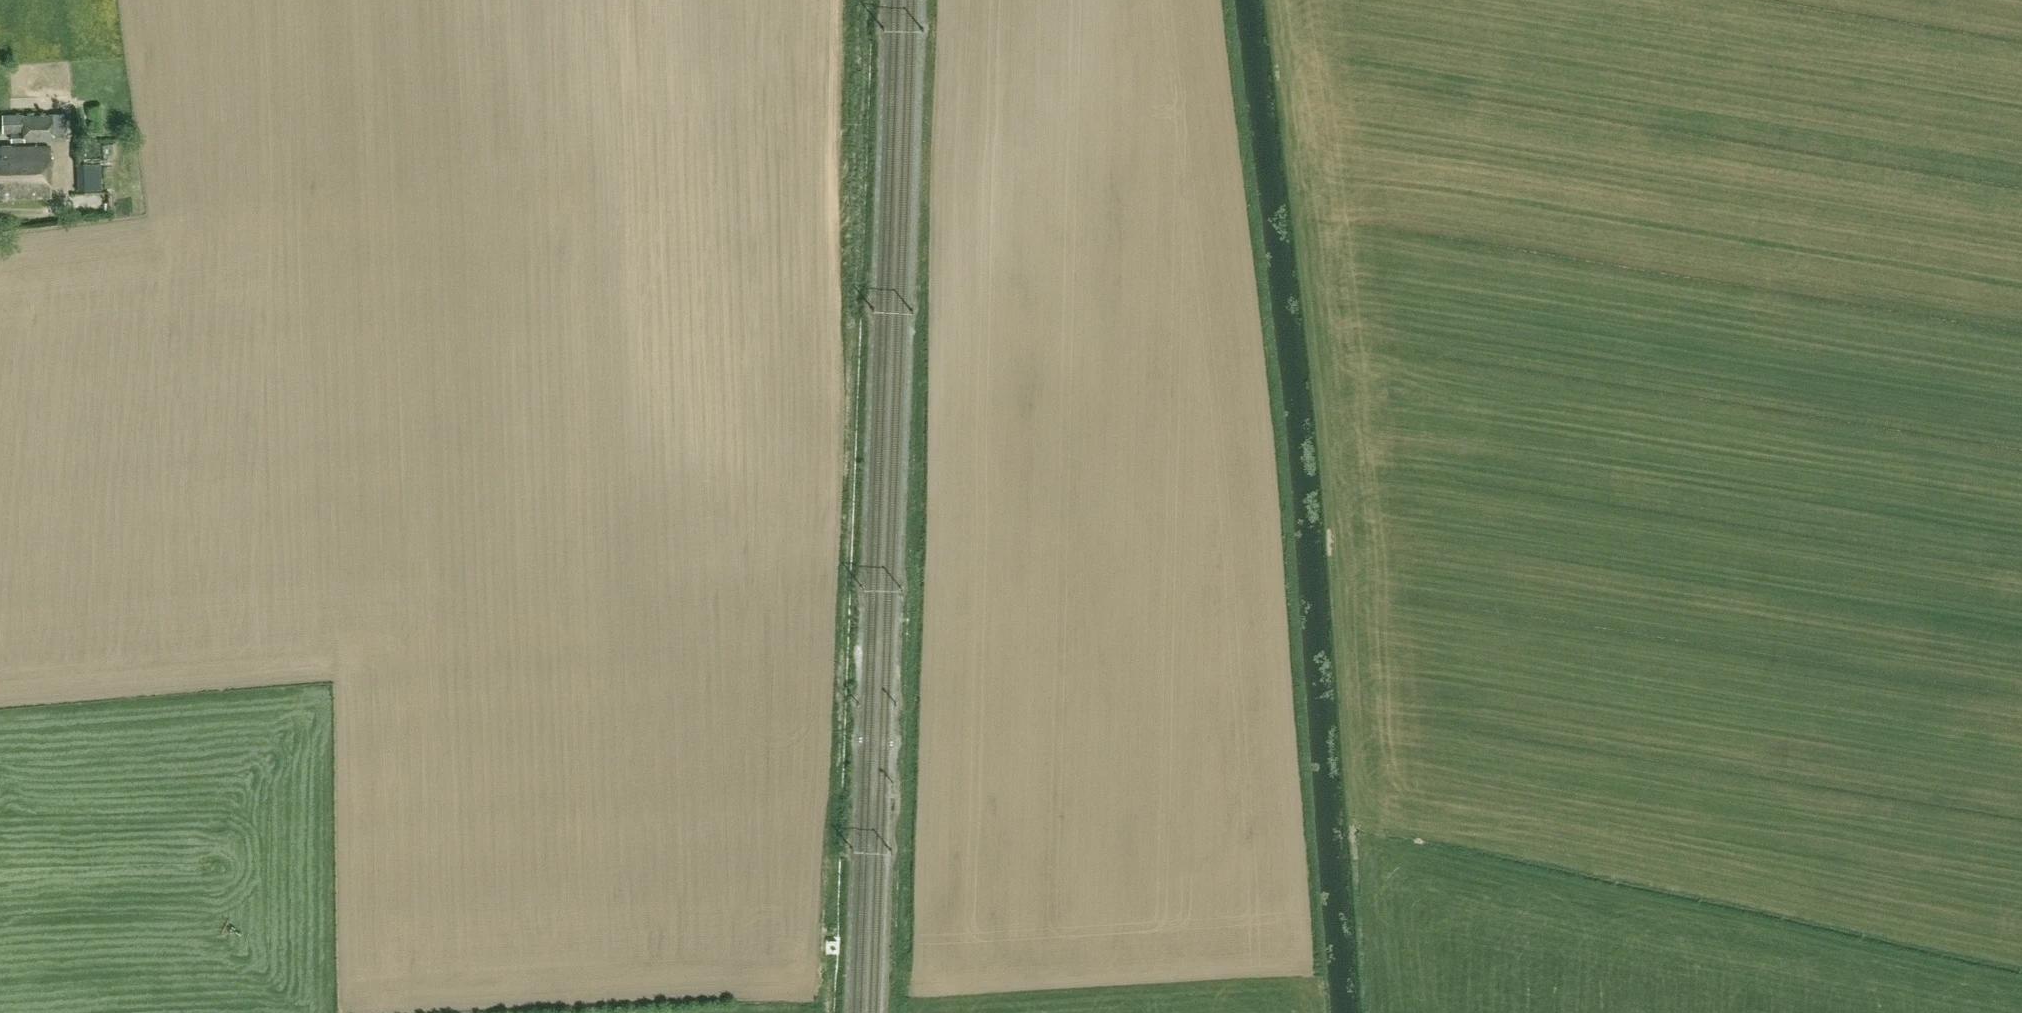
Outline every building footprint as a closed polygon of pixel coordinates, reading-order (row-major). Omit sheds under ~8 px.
[(13,142),(64,140),(63,115),(3,117),(3,133),(12,133),(13,142)] [(97,146),(86,147),(86,158),(97,158),(97,146)] [(52,197),(51,148),(0,149),(0,198),(52,197)] [(78,176),(78,189),(78,190),(102,189),(101,163),(77,164),(78,176)]
